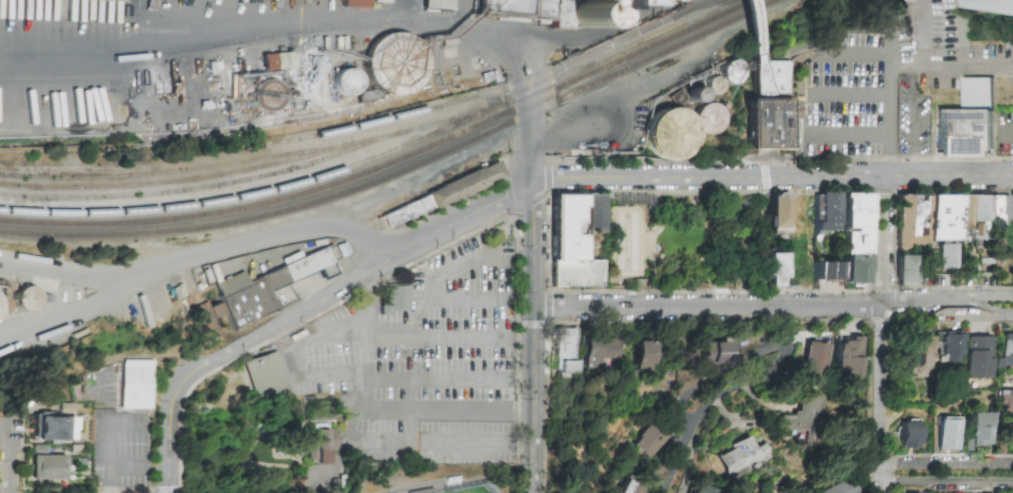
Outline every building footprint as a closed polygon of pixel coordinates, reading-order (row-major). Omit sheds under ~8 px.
[(452,12),(452,0),(423,0),(423,11),(452,12)] [(474,17),(549,18),(549,29),(567,29),(567,28),(591,28),(592,9),(598,9),(599,0),(474,0),(474,17)] [(987,4),(988,0),(1012,0),(1012,8),(987,4)] [(423,42),(367,41),(366,86),(388,86),(387,93),(422,93),(423,42)] [(788,61),(762,61),(762,44),(754,44),(755,97),(779,97),(779,95),(788,95),(788,61)] [(292,69),(291,53),(261,54),(262,70),(292,69)] [(682,82),(679,96),(673,95),(670,96),(674,105),(685,100),(697,103),(703,100),(704,93),(714,96),(723,92),(725,82),(736,85),(745,80),(747,72),(742,61),(732,59),(682,82)] [(360,70),(335,69),(335,94),(359,95),(360,70)] [(934,110),(963,110),(963,78),(993,78),(992,156),(934,155),(934,110)] [(746,149),(788,149),(789,100),(747,99),(746,149)] [(700,134),(725,134),(725,106),(700,105),(700,134)] [(698,116),(651,107),(642,152),(689,162),(698,116)] [(375,218),(382,233),(503,176),(496,162),(375,218)] [(867,193),(814,193),(814,235),(824,235),(824,230),(840,230),(841,284),(867,284),(867,193)] [(601,262),(581,262),(581,194),(552,194),(552,287),(601,287),(601,262)] [(601,195),(584,195),(583,228),(601,228),(601,195)] [(768,196),(769,230),(787,229),(786,195),(768,196)] [(963,195),(898,195),(898,248),(909,248),(909,242),(963,242),(963,195)] [(964,229),(973,229),(973,239),(988,240),(988,222),(994,222),(994,195),(964,195),(964,229)] [(1007,196),(996,195),(995,224),(1006,224),(1007,196)] [(243,268),(249,280),(331,241),(333,245),(327,248),(338,271),(324,278),(319,267),(272,290),(280,307),(233,330),(211,283),(243,268)] [(939,244),(940,269),(958,268),(957,244),(939,244)] [(781,286),(780,279),(784,279),(784,253),(764,253),(765,287),(781,286)] [(916,287),(917,255),(897,255),(896,286),(916,287)] [(839,280),(839,261),(814,262),(815,281),(839,280)] [(19,311),(38,310),(37,287),(18,288),(19,311)] [(575,329),(556,329),(555,372),(579,372),(579,361),(575,361),(575,329)] [(941,363),(961,363),(961,332),(940,332),(941,363)] [(1000,334),(1000,358),(995,358),(995,367),(1012,367),(1012,334),(1000,334)] [(929,336),(905,337),(906,378),(930,378),(929,336)] [(991,379),(992,337),(965,336),(964,378),(991,379)] [(861,378),(860,338),(835,338),(836,378),(861,378)] [(619,359),(619,340),(585,339),(585,369),(601,369),(602,358),(619,359)] [(652,370),(653,342),(632,341),(632,369),(652,370)] [(726,342),(698,342),(698,364),(726,363),(726,342)] [(828,343),(805,342),(804,381),(826,381),(828,343)] [(244,359),(257,399),(289,389),(277,353),(276,349),(244,359)] [(121,358),(121,407),(149,407),(149,359),(121,358)] [(997,391),(997,415),(1012,415),(1012,390),(997,391)] [(821,396),(801,396),(801,412),(793,412),(793,416),(781,416),(781,430),(810,430),(810,445),(822,444),(821,396)] [(963,453),(971,453),(971,446),(991,445),(990,413),(967,413),(968,437),(963,437),(963,453)] [(32,414),(32,440),(69,440),(69,417),(50,417),(50,414),(32,414)] [(958,450),(958,417),(937,417),(936,450),(958,450)] [(668,433),(647,419),(630,446),(651,460),(668,433)] [(898,448),(918,448),(918,422),(898,422),(898,448)] [(327,463),(310,464),(310,452),(305,452),(305,429),(312,429),(312,423),(326,423),(327,428),(334,428),(334,449),(327,449),(327,463)] [(749,471),(746,465),(768,455),(762,444),(752,448),(746,436),(727,445),(729,449),(716,456),(728,481),(749,471)] [(64,456),(30,455),(30,479),(63,480),(64,456)] [(852,476),(813,492),(859,492),(852,476)] [(622,479),(615,492),(638,492),(641,488),(622,479)] [(717,492),(694,483),(691,492),(716,492),(717,492)]
